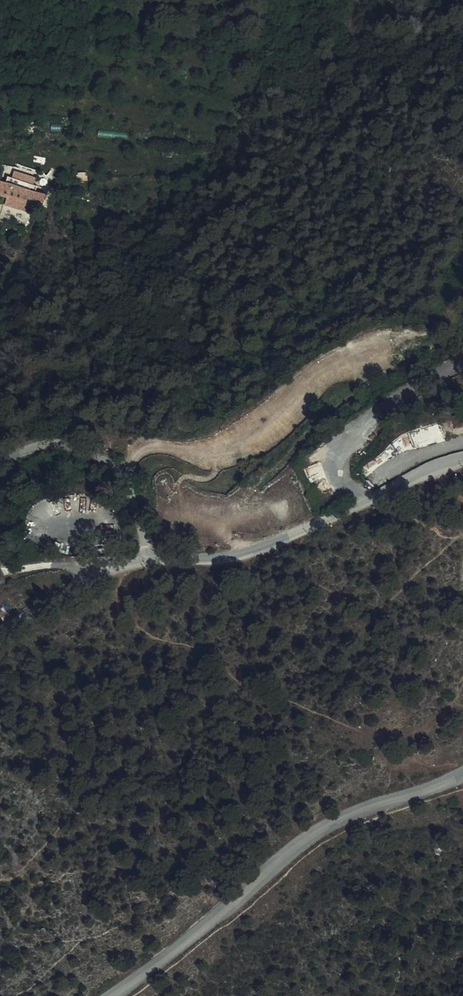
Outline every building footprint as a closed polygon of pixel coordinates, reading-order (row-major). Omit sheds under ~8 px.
[(14,169),(12,175),(31,184),(34,174),(14,169)] [(9,182),(7,191),(6,194),(15,197),(24,199),(42,204),(45,192),(30,187),(31,184),(12,175),(10,182),(9,182)]
